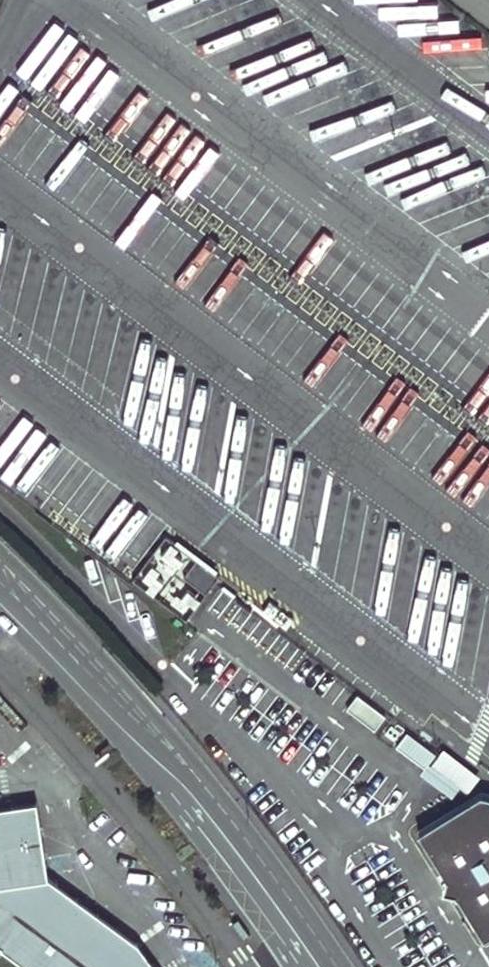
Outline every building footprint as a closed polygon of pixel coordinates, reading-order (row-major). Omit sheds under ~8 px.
[(133,579),(189,617),(219,572),(163,535),(133,579)] [(405,732),(394,747),(422,767),(433,752),(405,732)] [(457,802),(477,775),(440,747),(419,774),(457,802)] [(482,794),(419,832),(447,878),(457,895),(485,940),(488,937),(488,795),(482,794)] [(37,802),(0,808),(0,942),(0,943),(32,966),(156,966),(138,942),(48,877),(37,802)] [(445,890),(457,895),(447,878),(445,890)]
